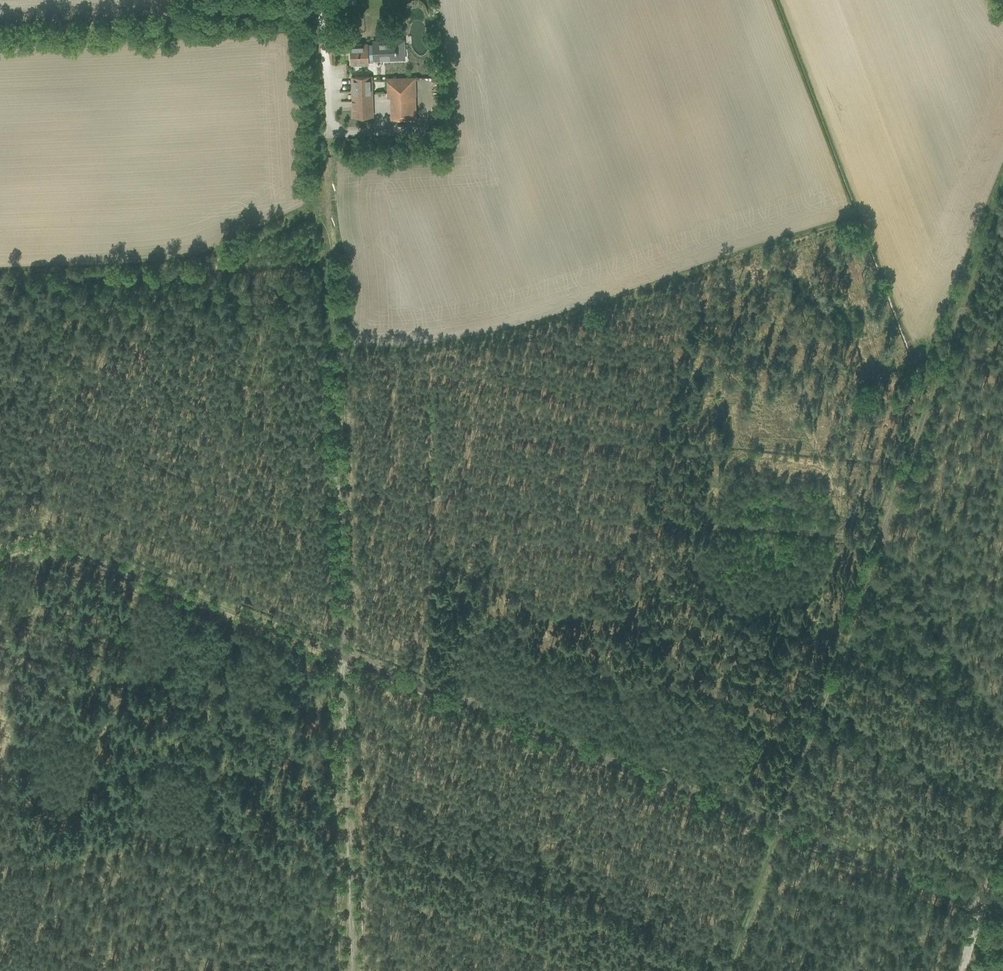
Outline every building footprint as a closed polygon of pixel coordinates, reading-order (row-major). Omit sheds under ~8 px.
[(372,40),(372,44),(368,44),(368,64),(369,64),(369,62),(374,62),(374,61),(406,60),(405,39),(372,40)] [(368,64),(368,44),(350,45),(351,65),(368,64)] [(371,76),(361,76),(351,77),(353,118),(373,117),(371,76)] [(415,78),(387,78),(388,97),(390,97),(391,121),(417,121),(415,78)]
